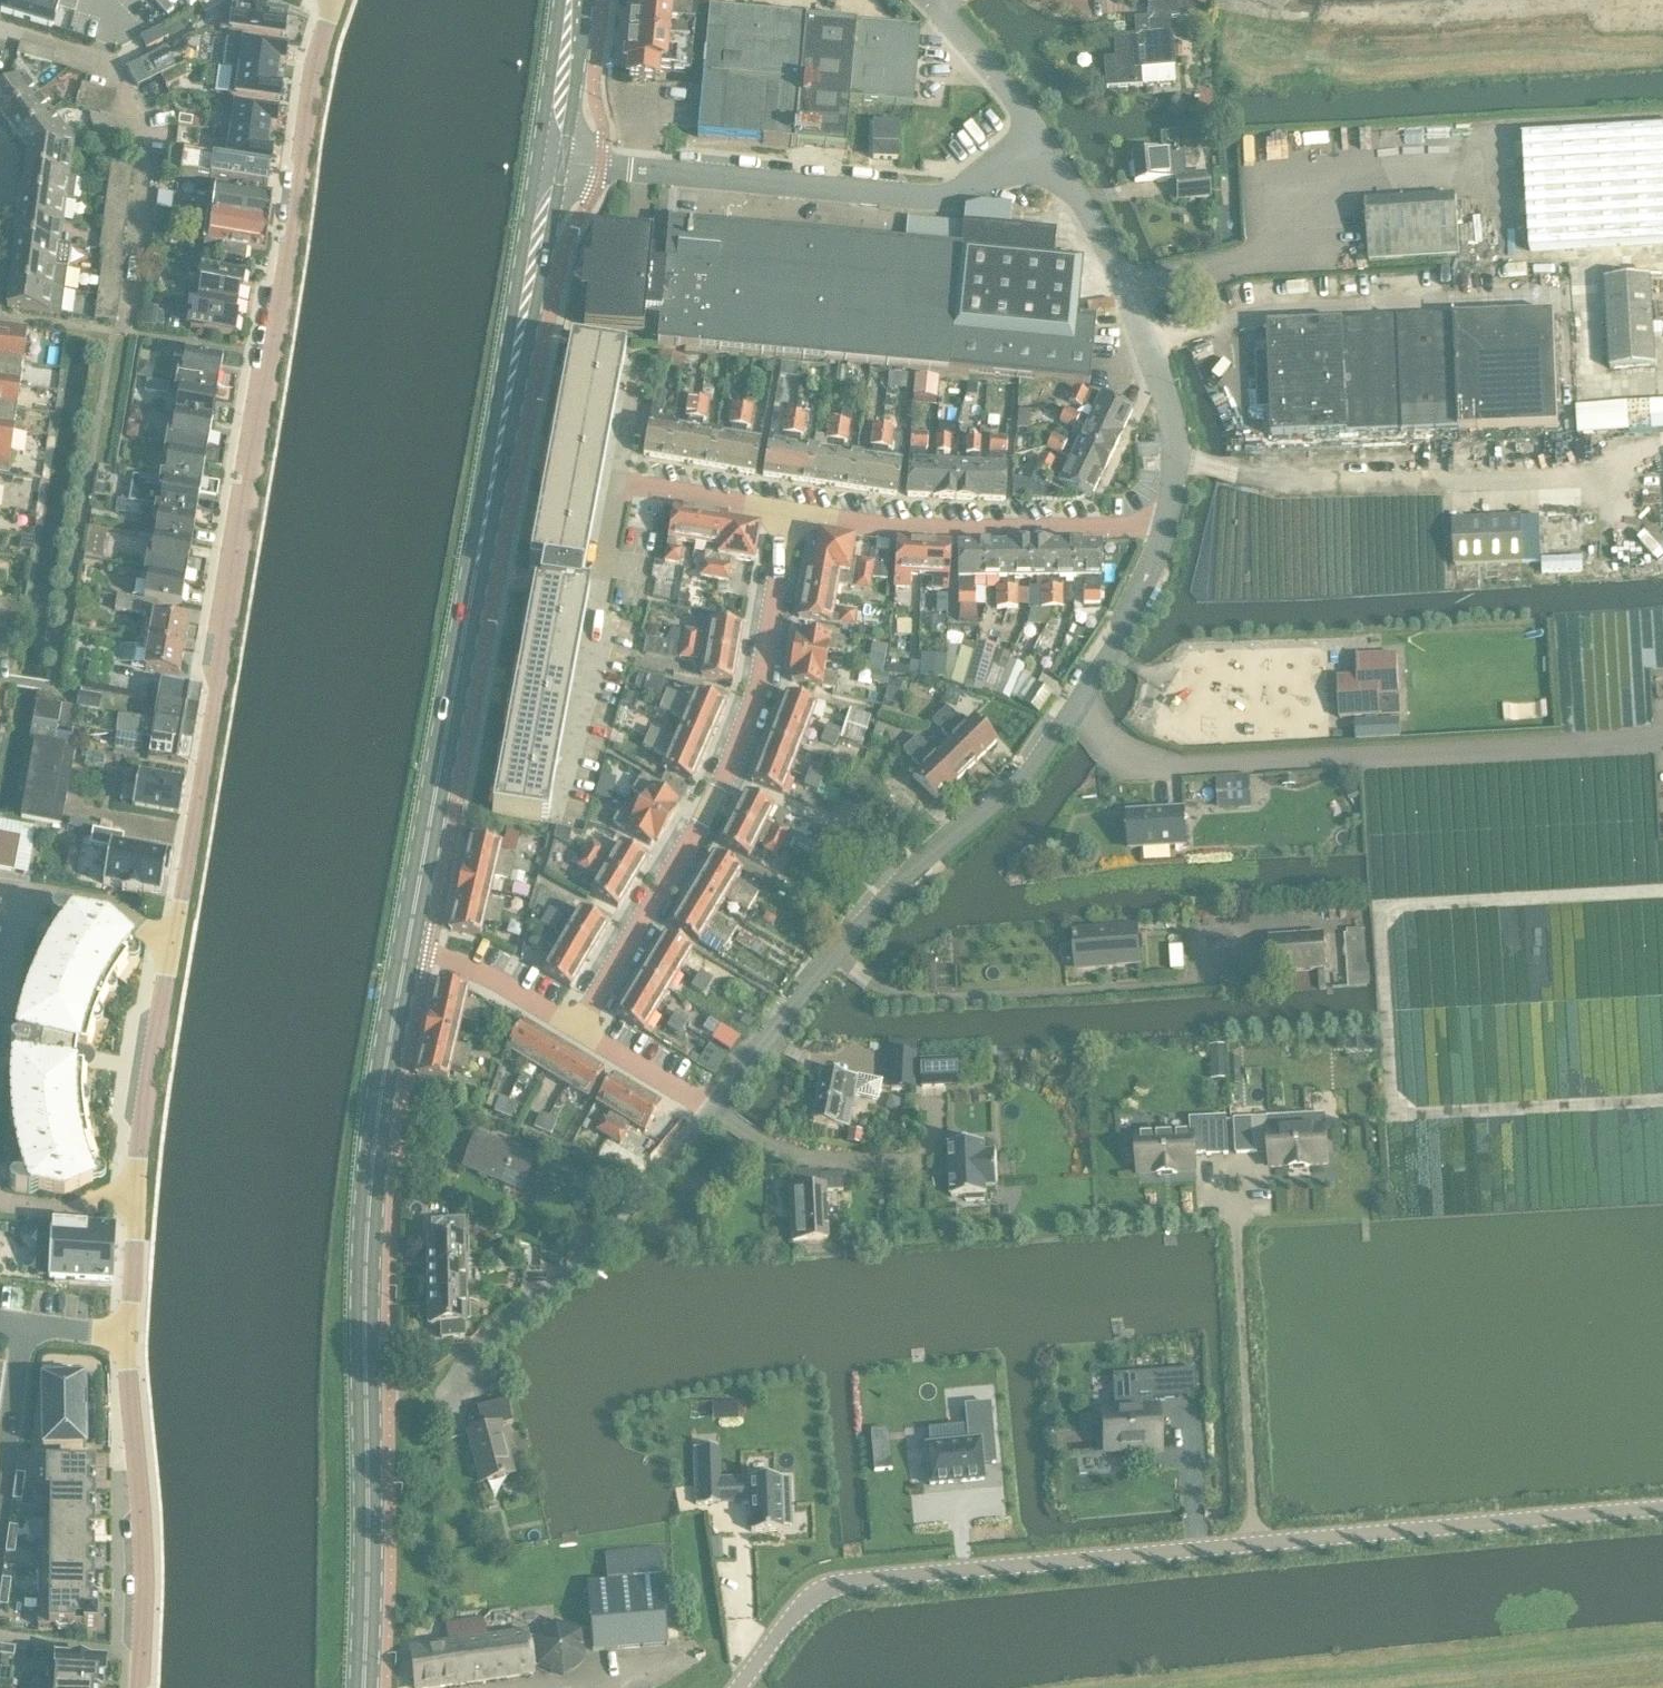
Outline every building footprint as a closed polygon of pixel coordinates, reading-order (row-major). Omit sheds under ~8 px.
[(0,13),(52,28),(58,10),(61,0),(4,0),(0,13)] [(72,0),(61,0),(58,10),(75,15),(79,2),(72,0)] [(167,17),(174,10),(164,0),(152,0),(167,17)] [(190,9),(200,0),(182,0),(190,9)] [(683,0),(638,0),(637,8),(695,12),(693,12),(694,2),(683,1),(683,0)] [(1115,61),(1103,62),(1106,91),(1140,87),(1139,71),(1174,68),(1170,19),(1179,18),(1198,18),(1197,2),(1195,2),(1195,0),(1162,0),(1162,5),(1147,6),(1148,20),(1134,22),(1136,38),(1113,40),(1115,61)] [(224,5),(220,31),(284,40),(287,17),(271,14),(271,12),(224,5)] [(689,75),(695,12),(637,8),(636,15),(631,15),(627,64),(630,64),(628,80),(655,82),(656,72),(689,75)] [(912,108),(919,33),(814,23),(814,21),(798,20),(796,21),(709,13),(705,55),(703,57),(702,72),(704,74),(698,137),(760,143),(762,145),(793,147),(794,146),(843,151),(848,102),(912,108)] [(162,28),(140,39),(146,51),(168,39),(162,28)] [(227,41),(223,68),(234,70),(278,76),(279,65),(285,66),(287,49),(227,41)] [(17,56),(53,66),(56,54),(21,44),(17,56)] [(167,49),(129,69),(139,89),(160,77),(177,68),(167,49)] [(177,68),(160,77),(166,89),(188,77),(182,66),(177,68)] [(234,70),(230,97),(279,104),(281,88),(276,87),(278,76),(234,70)] [(39,95),(25,76),(0,95),(0,117),(4,122),(39,95)] [(83,85),(79,97),(92,100),(96,89),(83,85)] [(17,140),(53,113),(39,95),(4,122),(17,140)] [(79,97),(76,108),(89,112),(92,100),(79,97)] [(228,106),(224,133),(269,139),(270,128),(276,129),(278,113),(228,106)] [(1470,121),(1474,178),(1537,175),(1539,220),(1662,213),(1662,109),(1470,121)] [(30,155),(75,142),(53,113),(17,140),(29,155),(30,154),(30,155)] [(180,117),(178,126),(192,128),(193,119),(180,117)] [(897,160),(897,125),(872,125),(872,160),(897,160)] [(219,132),(215,160),(270,167),(273,151),(267,150),(269,139),(224,133),(219,132)] [(27,172),(70,178),(75,142),(30,155),(27,172)] [(179,148),(178,157),(191,159),(192,150),(179,148)] [(1175,178),(1184,177),(1183,157),(1168,158),(1167,153),(1131,156),(1134,184),(1175,180),(1175,178)] [(270,173),(170,159),(167,179),(267,193),(270,173)] [(133,176),(134,164),(112,161),(109,183),(131,186),(133,176)] [(70,179),(70,178),(27,172),(24,194),(74,201),(77,180),(70,179)] [(1175,178),(1175,180),(1177,201),(1208,198),(1207,176),(1184,177),(1175,178)] [(207,218),(269,226),(273,198),(211,190),(207,218)] [(173,195),(159,193),(156,209),(171,211),(173,195)] [(74,201),(24,194),(21,217),(64,223),(67,201),(74,201)] [(1367,205),(1369,262),(1460,257),(1456,200),(1367,205)] [(125,232),(128,209),(106,206),(102,229),(125,232)] [(60,246),(64,223),(21,217),(18,240),(60,246)] [(265,254),(269,226),(207,218),(203,247),(223,249),(222,262),(243,265),(245,252),(265,254)] [(591,230),(581,330),(642,335),(644,313),(659,315),(656,346),(663,347),(1088,386),(1094,320),(1076,318),(1081,262),(1052,260),(1054,235),(980,228),(962,226),(960,226),(951,225),(907,221),(907,220),(904,246),(896,245),(674,224),(667,224),(665,251),(649,249),(649,244),(651,244),(651,236),(650,236),(627,233),(591,230)] [(124,243),(125,232),(102,229),(99,251),(104,252),(122,255),(122,254),(124,243)] [(18,240),(14,263),(68,271),(68,270),(68,269),(70,248),(60,246),(18,240)] [(127,255),(122,254),(122,255),(104,252),(101,275),(123,278),(125,267),(127,255)] [(65,293),(68,271),(14,263),(11,286),(65,293)] [(195,300),(249,309),(252,295),(243,293),(245,278),(200,270),(195,300)] [(148,275),(146,289),(156,290),(158,277),(148,275)] [(1652,278),(1605,281),(1609,370),(1655,368),(1652,278)] [(62,316),(65,293),(11,286),(8,308),(62,316)] [(247,324),(249,309),(195,300),(190,331),(235,339),(238,323),(247,324)] [(1558,427),(1554,315),(1268,326),(1269,355),(1265,355),(1256,365),(1258,410),(1271,409),(1272,438),(1558,427)] [(3,326),(1,339),(14,341),(15,328),(3,326)] [(15,328),(14,341),(28,343),(29,330),(15,328)] [(24,366),(28,343),(14,341),(1,339),(0,339),(0,363),(24,366)] [(619,356),(570,347),(525,589),(533,590),(492,814),(542,823),(583,600),(574,598),(619,356)] [(662,353),(659,367),(681,370),(683,357),(662,353)] [(175,385),(217,392),(222,361),(185,355),(182,372),(177,372),(175,385)] [(22,389),(24,366),(0,363),(0,386),(22,389)] [(138,364),(136,378),(144,380),(150,381),(152,372),(147,366),(138,364)] [(887,388),(896,389),(897,375),(888,374),(887,388)] [(936,407),(939,379),(915,376),(913,397),(914,397),(913,404),(936,407)] [(147,382),(146,392),(167,396),(168,385),(147,382)] [(212,423),(217,392),(175,385),(172,399),(178,400),(175,417),(212,423)] [(0,386),(0,409),(19,411),(22,389),(0,386)] [(1087,421),(1120,437),(1121,436),(1120,436),(1131,412),(1099,397),(1099,398),(1087,392),(1086,395),(1074,389),(1068,403),(1080,409),(1081,405),(1093,411),(1087,421)] [(653,393),(642,456),(644,457),(648,457),(665,460),(671,427),(657,424),(659,414),(661,414),(665,395),(654,393),(653,393)] [(687,464),(698,400),(688,398),(685,418),(688,419),(686,430),(671,427),(665,460),(687,464)] [(709,468),(715,434),(700,432),(702,421),(705,422),(708,402),(698,400),(687,464),(709,468)] [(1651,431),(1650,403),(1627,404),(1629,433),(1651,431)] [(731,472),(742,408),(733,406),(729,426),(732,427),(730,437),(715,434),(709,468),(731,472)] [(742,408),(731,472),(753,476),(759,442),(744,439),(746,429),(749,429),(752,410),(742,408)] [(16,434),(19,411),(0,409),(0,431),(16,434)] [(1018,410),(1017,429),(1030,430),(1031,411),(1029,411),(1018,410)] [(841,411),(839,423),(840,423),(849,425),(851,413),(841,411)] [(1120,437),(1087,421),(1078,417),(1064,411),(1059,422),(1073,429),(1076,423),(1085,427),(1078,440),(1111,456),(1120,437)] [(785,480),(795,416),(785,415),(781,435),(785,435),(783,446),(768,443),(763,477),(785,480)] [(808,484),(813,450),(797,448),(799,438),(802,438),(805,418),(795,416),(785,480),(808,484)] [(207,454),(212,423),(175,417),(172,434),(167,433),(165,447),(207,454)] [(987,426),(998,427),(999,418),(988,417),(987,426)] [(829,487),(839,423),(829,421),(826,438),(815,436),(813,450),(808,484),(829,487)] [(839,423),(829,487),(834,488),(851,490),(856,457),(841,454),(843,444),(846,445),(849,425),(840,423),(839,423)] [(127,427),(125,438),(137,440),(139,429),(127,427)] [(856,457),(851,490),(873,494),(882,430),(872,428),(869,448),(873,448),(871,459),(856,457)] [(882,430),(873,494),(895,497),(901,463),(885,461),(887,450),(889,451),(893,431),(882,430)] [(13,456),(16,434),(0,431),(0,454),(12,455),(13,456)] [(934,500),(935,463),(924,463),(924,451),(926,451),(927,437),(910,436),(909,450),(910,450),(910,462),(908,462),(907,497),(932,499),(934,500)] [(1111,456),(1078,440),(1072,453),(1063,449),(1066,444),(1052,437),(1046,448),(1059,454),(1059,455),(1069,460),(1102,476),(1111,456)] [(955,501),(957,464),(942,464),(943,453),(949,454),(949,438),(937,438),(936,453),(935,463),(934,500),(955,501)] [(957,464),(955,501),(977,502),(979,465),(979,455),(980,440),(966,439),(966,455),(973,455),(972,465),(957,464)] [(979,465),(977,502),(978,502),(978,501),(1004,502),(1006,467),(1005,467),(1005,455),(1006,455),(1007,441),(990,440),(989,454),(991,454),(990,466),(979,465)] [(202,485),(207,454),(165,447),(162,461),(168,462),(165,478),(202,485)] [(11,469),(13,456),(0,454),(0,467),(11,469)] [(1102,476),(1069,460),(1064,470),(1052,464),(1053,463),(1042,458),(1034,473),(1046,479),(1047,478),(1058,483),(1057,484),(1089,499),(1100,476),(1101,477),(1102,476)] [(133,477),(129,502),(144,505),(160,508),(160,509),(197,515),(202,485),(165,478),(160,477),(159,482),(133,477)] [(95,488),(94,497),(107,499),(108,490),(95,488)] [(138,537),(155,540),(191,546),(197,515),(160,509),(160,508),(144,505),(138,537)] [(693,544),(698,511),(672,506),(663,562),(678,564),(680,551),(672,549),(673,541),(693,544)] [(714,580),(724,521),(725,515),(698,511),(693,544),(705,546),(703,564),(702,564),(700,577),(714,580)] [(1454,522),(1455,566),(1522,563),(1520,519),(1454,522)] [(724,521),(714,580),(727,582),(729,569),(728,568),(729,559),(753,563),(758,526),(755,526),(753,523),(746,522),(743,524),(724,521)] [(812,568),(870,579),(872,565),(859,563),(858,565),(850,563),(854,540),(818,533),(818,536),(814,539),(813,546),(815,549),(812,568)] [(22,537),(20,550),(31,552),(32,552),(34,539),(33,538),(22,537)] [(186,577),(191,546),(155,540),(152,556),(147,555),(145,570),(186,577)] [(887,581),(888,554),(889,554),(890,542),(876,541),(875,553),(873,553),(872,580),(887,581)] [(894,588),(904,589),(910,589),(911,577),(921,578),(923,543),(896,542),(894,588)] [(923,543),(921,578),(933,578),(932,590),(946,591),(949,545),(923,543)] [(1013,579),(1028,579),(1027,543),(1005,543),(1005,544),(1006,610),(1017,610),(1017,590),(1013,590),(1013,579)] [(1041,610),(1050,610),(1050,543),(1027,543),(1028,579),(1044,579),(1044,590),(1041,590),(1041,610)] [(1072,579),(1072,544),(1051,544),(1050,543),(1050,610),(1062,610),(1062,590),(1059,590),(1059,579),(1072,579)] [(1072,544),(1072,579),(1084,579),(1084,591),(1083,591),(1083,605),(1099,605),(1099,591),(1098,591),(1098,579),(1099,579),(1098,543),(1072,544)] [(973,580),(983,580),(983,544),(957,544),(957,580),(958,580),(958,593),(958,606),(975,606),(975,592),(973,592),(973,580)] [(996,610),(1006,610),(1005,544),(983,544),(983,580),(999,580),(999,590),(996,590),(996,610)] [(870,579),(812,568),(806,567),(801,593),(834,599),(836,587),(854,590),(853,591),(867,593),(870,579)] [(181,608),(186,577),(145,570),(142,584),(148,585),(145,602),(181,608)] [(830,619),(834,599),(801,593),(797,619),(852,629),(855,615),(841,612),(839,620),(830,619)] [(946,596),(936,595),(936,612),(946,613),(946,596)] [(117,599),(115,613),(154,620),(155,620),(161,621),(164,607),(157,606),(117,599)] [(7,603),(3,631),(17,633),(21,605),(7,603)] [(155,620),(154,620),(150,646),(183,652),(187,625),(155,620)] [(665,642),(736,659),(741,628),(710,623),(707,640),(697,639),(697,635),(684,633),(672,630),(665,642)] [(791,657),(825,663),(827,651),(841,654),(843,640),(800,633),(799,639),(794,638),(791,657)] [(648,639),(645,655),(680,662),(680,660),(693,662),(694,659),(703,660),(701,679),(732,684),(735,667),(736,659),(665,642),(648,639)] [(944,682),(949,684),(962,687),(975,646),(962,642),(960,649),(957,649),(957,650),(947,647),(946,658),(944,680),(944,682)] [(977,642),(964,688),(982,693),(996,648),(977,642)] [(874,675),(883,676),(888,648),(873,645),(868,674),(874,675)] [(178,678),(183,652),(150,646),(145,672),(178,678)] [(985,691),(997,696),(1010,662),(1009,661),(1011,656),(997,652),(993,667),(985,691)] [(920,679),(944,680),(946,658),(922,656),(921,662),(920,679)] [(1338,720),(1378,718),(1399,717),(1395,656),(1355,659),(1356,679),(1336,681),(1338,720)] [(823,675),(825,663),(791,657),(788,676),(793,677),(791,684),(835,691),(837,677),(823,675)] [(909,661),(908,678),(920,679),(921,662),(909,661)] [(1010,662),(997,696),(1009,701),(1012,697),(1021,677),(1022,676),(1025,668),(1010,662)] [(638,673),(634,687),(644,690),(648,676),(638,673)] [(872,684),(888,687),(889,677),(883,676),(874,675),(872,684)] [(643,693),(660,697),(665,681),(648,676),(644,690),(643,693)] [(1021,677),(1012,697),(1022,705),(1035,686),(1021,677)] [(889,681),(886,696),(888,697),(886,702),(895,704),(896,699),(897,699),(901,684),(889,681)] [(164,685),(160,703),(201,710),(204,692),(164,685)] [(1035,686),(1022,705),(1037,715),(1050,696),(1035,686)] [(958,703),(960,693),(947,689),(944,699),(958,703)] [(639,697),(624,692),(620,705),(634,710),(639,697)] [(662,702),(716,725),(724,706),(694,693),(690,703),(666,693),(662,702)] [(785,694),(779,712),(777,716),(807,728),(811,717),(820,721),(826,705),(817,702),(816,705),(785,694)] [(59,725),(62,706),(37,702),(33,720),(56,724),(59,725)] [(708,744),(716,725),(662,702),(658,711),(682,721),(677,731),(708,744)] [(160,703),(157,719),(157,721),(197,728),(201,710),(160,703)] [(939,716),(979,759),(995,744),(972,720),(964,728),(946,709),(939,716)] [(824,735),(838,740),(839,739),(861,747),(871,719),(851,711),(843,732),(827,726),(824,735)] [(768,739),(799,751),(800,748),(803,739),(807,728),(777,716),(774,723),(768,739)] [(965,773),(979,759),(939,716),(932,723),(950,742),(942,749),(965,773)] [(119,717),(117,733),(145,738),(154,739),(154,740),(194,747),(197,728),(157,721),(157,722),(119,717)] [(1356,724),(1357,744),(1361,744),(1401,741),(1400,722),(1356,724)] [(875,727),(871,739),(880,743),(885,731),(875,727)] [(708,744),(677,731),(673,741),(649,731),(645,739),(699,763),(708,744)] [(142,753),(145,738),(117,733),(115,749),(142,753)] [(835,749),(838,740),(824,735),(821,744),(835,749)] [(965,773),(942,749),(934,757),(916,738),(909,745),(950,788),(965,773)] [(691,783),(699,763),(645,739),(641,748),(665,759),(660,769),(691,783)] [(790,773),(799,751),(768,739),(760,762),(790,773)] [(191,765),(194,747),(154,740),(150,758),(191,765)] [(23,819),(53,825),(63,827),(76,754),(65,752),(66,748),(53,745),(37,742),(23,819)] [(934,802),(950,788),(909,745),(902,752),(920,770),(912,778),(934,802)] [(760,762),(751,784),(782,796),(782,795),(789,798),(794,784),(787,781),(790,773),(760,762)] [(807,779),(821,785),(824,776),(809,771),(807,779)] [(141,772),(134,807),(179,817),(186,781),(141,772)] [(1296,785),(1295,775),(1283,776),(1283,785),(1296,785)] [(602,777),(599,788),(614,791),(617,780),(602,777)] [(821,786),(821,785),(807,779),(804,788),(817,793),(816,797),(837,805),(841,794),(821,786)] [(1239,808),(1238,780),(1223,781),(1224,809),(1239,808)] [(638,810),(667,827),(677,811),(671,807),(675,802),(639,781),(632,793),(644,800),(638,810)] [(867,806),(878,814),(890,795),(879,787),(867,806)] [(599,788),(596,799),(611,802),(614,791),(599,788)] [(732,820),(781,845),(789,849),(794,838),(786,835),(787,833),(775,826),(773,830),(764,825),(772,809),(744,794),(732,820)] [(657,843),(667,827),(638,810),(632,820),(620,813),(613,825),(648,846),(652,840),(657,843)] [(1185,813),(1129,816),(1131,849),(1187,846),(1185,813)] [(775,857),(781,845),(732,820),(719,845),(747,859),(755,843),(764,848),(763,851),(775,857)] [(572,831),(558,828),(555,840),(568,847),(572,831)] [(111,850),(105,886),(124,890),(123,892),(143,896),(143,893),(162,896),(166,877),(170,877),(173,858),(123,849),(125,838),(94,832),(92,847),(111,850)] [(506,832),(503,844),(516,847),(519,835),(506,832)] [(13,874),(13,872),(19,841),(0,838),(0,872),(13,874)] [(465,862),(511,872),(513,864),(498,860),(501,846),(470,839),(465,862)] [(583,857),(631,886),(646,862),(618,845),(609,861),(600,856),(602,853),(590,845),(583,857)] [(702,873),(752,903),(757,895),(735,882),(741,872),(713,855),(702,873)] [(589,894),(617,910),(631,886),(583,857),(575,869),(588,877),(589,873),(598,879),(589,894)] [(465,862),(459,885),(491,891),(494,879),(509,882),(511,872),(465,862)] [(511,872),(509,882),(522,886),(525,875),(521,874),(511,872)] [(747,911),(752,903),(702,873),(692,890),(719,908),(725,898),(747,911)] [(487,905),(491,891),(459,885),(454,907),(501,918),(503,909),(487,905)] [(714,917),(719,908),(692,890),(681,908),(731,938),(736,930),(714,917)] [(454,907),(449,931),(480,938),(483,923),(499,926),(501,918),(454,907)] [(726,947),(731,938),(681,908),(670,926),(698,943),(704,934),(726,947)] [(545,918),(558,926),(563,919),(550,910),(545,918)] [(568,931),(595,947),(607,926),(580,910),(568,931)] [(32,987),(24,1012),(18,1034),(16,1044),(15,1044),(14,1044),(12,1045),(11,1046),(11,1047),(11,1048),(11,1049),(11,1050),(11,1051),(12,1052),(13,1053),(15,1054),(14,1063),(12,1086),(13,1112),(16,1135),(21,1161),(23,1167),(27,1182),(17,1180),(14,1180),(11,1182),(9,1186),(10,1189),(12,1192),(15,1193),(30,1196),(38,1192),(64,1196),(101,1180),(96,1167),(88,1143),(86,1131),(83,1106),(82,1094),(84,1068),(86,1051),(93,1025),(97,1014),(108,992),(114,981),(128,961),(137,950),(107,923),(81,919),(74,913),(59,911),(55,911),(53,913),(51,916),(52,920),(54,923),(57,924),(67,925),(61,935),(54,944),(42,966),(32,987)] [(762,921),(771,926),(775,920),(766,914),(762,921)] [(540,926),(553,934),(558,926),(545,918),(540,926)] [(1074,934),(1075,945),(1076,945),(1078,969),(1140,964),(1137,929),(1074,934)] [(1348,935),(1345,936),(1348,987),(1348,988),(1371,987),(1370,966),(1368,966),(1365,930),(1363,930),(1348,931),(1348,935)] [(583,968),(595,947),(568,931),(555,951),(583,968)] [(741,932),(734,944),(758,958),(765,947),(741,932)] [(653,955),(680,971),(693,950),(665,934),(653,955)] [(1270,938),(1272,975),(1319,971),(1326,971),(1323,935),(1270,938)] [(533,938),(528,946),(541,953),(546,945),(533,938)] [(571,988),(583,968),(555,951),(543,972),(571,988)] [(668,992),(680,971),(653,955),(641,975),(668,992)] [(1326,971),(1319,971),(1320,989),(1327,989),(1326,971)] [(700,972),(695,980),(709,988),(714,980),(700,972)] [(656,1012),(668,992),(641,975),(628,996),(656,1012)] [(695,980),(691,988),(704,996),(709,988),(695,980)] [(430,1008),(477,1017),(479,1009),(464,1005),(467,991),(435,984),(430,1008)] [(643,1033),(656,1012),(628,996),(616,1016),(643,1033)] [(475,1026),(477,1017),(430,1008),(425,1030),(457,1036),(460,1022),(475,1026)] [(676,1013),(671,1021),(685,1029),(690,1020),(676,1013)] [(740,1025),(748,1030),(753,1022),(745,1017),(740,1025)] [(667,1029),(680,1037),(685,1029),(671,1021),(667,1029)] [(527,1062),(543,1035),(523,1023),(506,1050),(527,1062)] [(721,1026),(712,1040),(730,1052),(739,1038),(721,1026)] [(454,1050),(457,1036),(425,1030),(420,1053),(468,1063),(470,1054),(454,1050)] [(547,1075),(564,1047),(543,1035),(527,1062),(547,1075)] [(1226,1063),(1225,1046),(1211,1047),(1212,1064),(1226,1063)] [(568,1087),(584,1060),(564,1047),(547,1075),(568,1087)] [(709,1047),(697,1065),(714,1075),(725,1057),(709,1047)] [(466,1072),(468,1063),(420,1053),(415,1076),(447,1083),(450,1068),(466,1072)] [(887,1056),(886,1087),(913,1088),(914,1057),(887,1056)] [(956,1059),(918,1060),(919,1086),(957,1085),(956,1059)] [(584,1060),(568,1087),(588,1099),(605,1072),(584,1060)] [(856,1078),(856,1080),(821,1073),(811,1120),(847,1128),(854,1096),(876,1101),(880,1083),(856,1078)] [(608,1140),(637,1091),(612,1077),(596,1104),(611,1114),(606,1122),(603,1120),(596,1132),(608,1140)] [(637,1091),(608,1140),(620,1147),(627,1135),(624,1133),(629,1124),(644,1134),(661,1106),(637,1091)] [(511,1121),(517,1106),(500,1099),(494,1113),(511,1121)] [(1327,1126),(1326,1115),(1267,1119),(1268,1129),(1267,1129),(1269,1171),(1330,1168),(1328,1126),(1327,1126)] [(535,1129),(551,1136),(557,1123),(541,1116),(535,1129)] [(1192,1134),(1137,1137),(1140,1175),(1158,1174),(1158,1175),(1177,1174),(1177,1173),(1196,1172),(1195,1155),(1207,1154),(1207,1156),(1229,1155),(1227,1118),(1191,1120),(1192,1134)] [(1254,1119),(1234,1120),(1236,1155),(1256,1154),(1254,1119)] [(846,1144),(861,1147),(864,1133),(849,1130),(846,1144)] [(464,1169),(505,1186),(522,1193),(536,1160),(532,1158),(478,1136),(464,1169)] [(984,1145),(983,1139),(963,1140),(964,1145),(949,1146),(951,1199),(965,1198),(965,1203),(986,1202),(986,1197),(988,1197),(988,1190),(998,1189),(996,1153),(986,1153),(986,1144),(984,1145)] [(599,1166),(590,1190),(615,1200),(624,1176),(599,1166)] [(827,1242),(824,1194),(843,1193),(842,1176),(819,1177),(820,1190),(789,1191),(792,1244),(827,1242)] [(112,1283),(115,1228),(53,1225),(50,1280),(112,1283)] [(432,1241),(428,1241),(428,1270),(463,1270),(463,1241),(463,1225),(432,1225),(432,1241)] [(463,1270),(428,1270),(428,1299),(463,1299),(463,1270)] [(463,1299),(428,1299),(427,1329),(439,1329),(439,1341),(439,1343),(461,1343),(463,1343),(463,1342),(463,1329),(463,1299)] [(73,1378),(73,1372),(43,1372),(44,1449),(87,1448),(87,1419),(94,1419),(94,1408),(87,1408),(87,1378),(73,1378)] [(1114,1411),(1101,1412),(1101,1413),(1103,1413),(1106,1452),(1138,1450),(1142,1453),(1159,1452),(1156,1409),(1155,1409),(1154,1400),(1178,1399),(1177,1373),(1177,1372),(1128,1375),(1130,1410),(1114,1411)] [(507,1402),(480,1409),(485,1431),(468,1435),(481,1485),(512,1477),(500,1428),(512,1425),(507,1402)] [(712,1404),(713,1421),(727,1420),(727,1404),(712,1404)] [(995,1465),(990,1406),(966,1408),(969,1443),(927,1447),(930,1487),(983,1482),(982,1467),(995,1465)] [(889,1444),(872,1446),(875,1473),(892,1471),(889,1444)] [(718,1448),(694,1449),(696,1505),(719,1504),(741,1503),(741,1507),(750,1507),(751,1533),(782,1532),(782,1528),(782,1514),(791,1513),(789,1478),(719,1481),(718,1448)] [(46,1465),(46,1470),(46,1493),(50,1494),(50,1496),(95,1498),(95,1465),(46,1465)] [(16,1475),(14,1488),(23,1489),(25,1476),(16,1475)] [(14,1488),(13,1501),(21,1502),(23,1489),(14,1488)] [(50,1519),(50,1522),(94,1523),(95,1498),(50,1496),(50,1519)] [(39,1545),(39,1547),(94,1549),(94,1523),(50,1522),(50,1519),(45,1519),(44,1545),(39,1545)] [(9,1527),(7,1540),(16,1542),(18,1528),(9,1527)] [(494,1550),(506,1548),(504,1536),(492,1538),(494,1550)] [(7,1540),(5,1554),(14,1555),(16,1542),(7,1540)] [(39,1547),(39,1573),(94,1575),(94,1549),(39,1547)] [(592,1653),(667,1647),(659,1552),(604,1556),(607,1584),(586,1586),(592,1653)] [(39,1573),(38,1599),(98,1601),(98,1599),(93,1599),(94,1575),(39,1573)] [(2,1580),(0,1593),(9,1594),(11,1581),(2,1580)] [(0,1595),(0,1607),(7,1608),(9,1594),(0,1593),(0,1595)] [(38,1599),(38,1627),(55,1627),(58,1631),(72,1631),(76,1627),(98,1628),(98,1601),(38,1599)] [(445,1628),(448,1645),(409,1650),(415,1687),(447,1687),(533,1676),(528,1634),(486,1639),(484,1623),(445,1628)] [(15,1658),(16,1649),(0,1647),(0,1656),(15,1658)] [(55,1687),(103,1687),(105,1664),(56,1661),(55,1687)]
